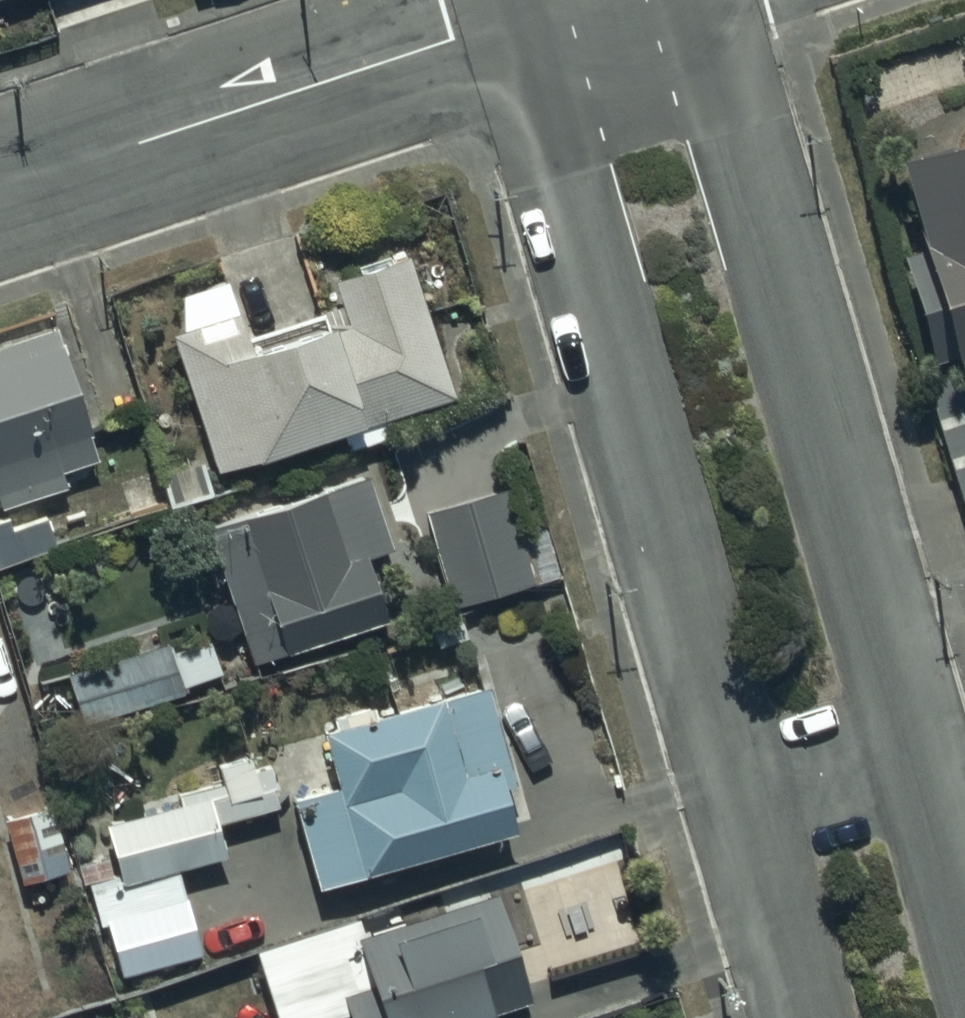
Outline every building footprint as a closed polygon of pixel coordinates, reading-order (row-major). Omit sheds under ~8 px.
[(883,153),(948,373),(924,380),(964,518),(964,128),(883,153)] [(238,335),(220,279),(175,293),(178,327),(169,330),(213,471),(449,397),(403,250),(327,274),(332,291),(337,304),(238,335)] [(65,488),(59,469),(94,457),(49,323),(0,340),(0,510),(65,488)] [(361,473),(202,527),(249,665),(383,619),(363,559),(388,551),(361,473)] [(537,519),(515,526),(501,484),(418,511),(439,575),(451,613),(556,578),(537,519)] [(0,518),(0,564),(52,548),(38,507),(0,518)] [(167,642),(63,669),(76,720),(180,694),(178,686),(221,675),(212,640),(169,651),(167,642)] [(337,776),(297,786),(319,873),(511,825),(500,779),(514,776),(489,681),(323,723),(337,776)] [(102,924),(117,973),(198,951),(176,868),(222,856),(213,824),(278,806),(267,766),(252,770),(247,754),(212,763),(217,782),(138,804),(140,811),(96,823),(111,881),(78,890),(88,928),(102,924)] [(0,817),(0,825),(17,882),(68,867),(48,803),(0,817)] [(247,948),(267,1017),(334,1017),(342,1016),(343,1017),(470,1017),(525,1002),(495,895),(356,935),(352,918),(247,948)]
